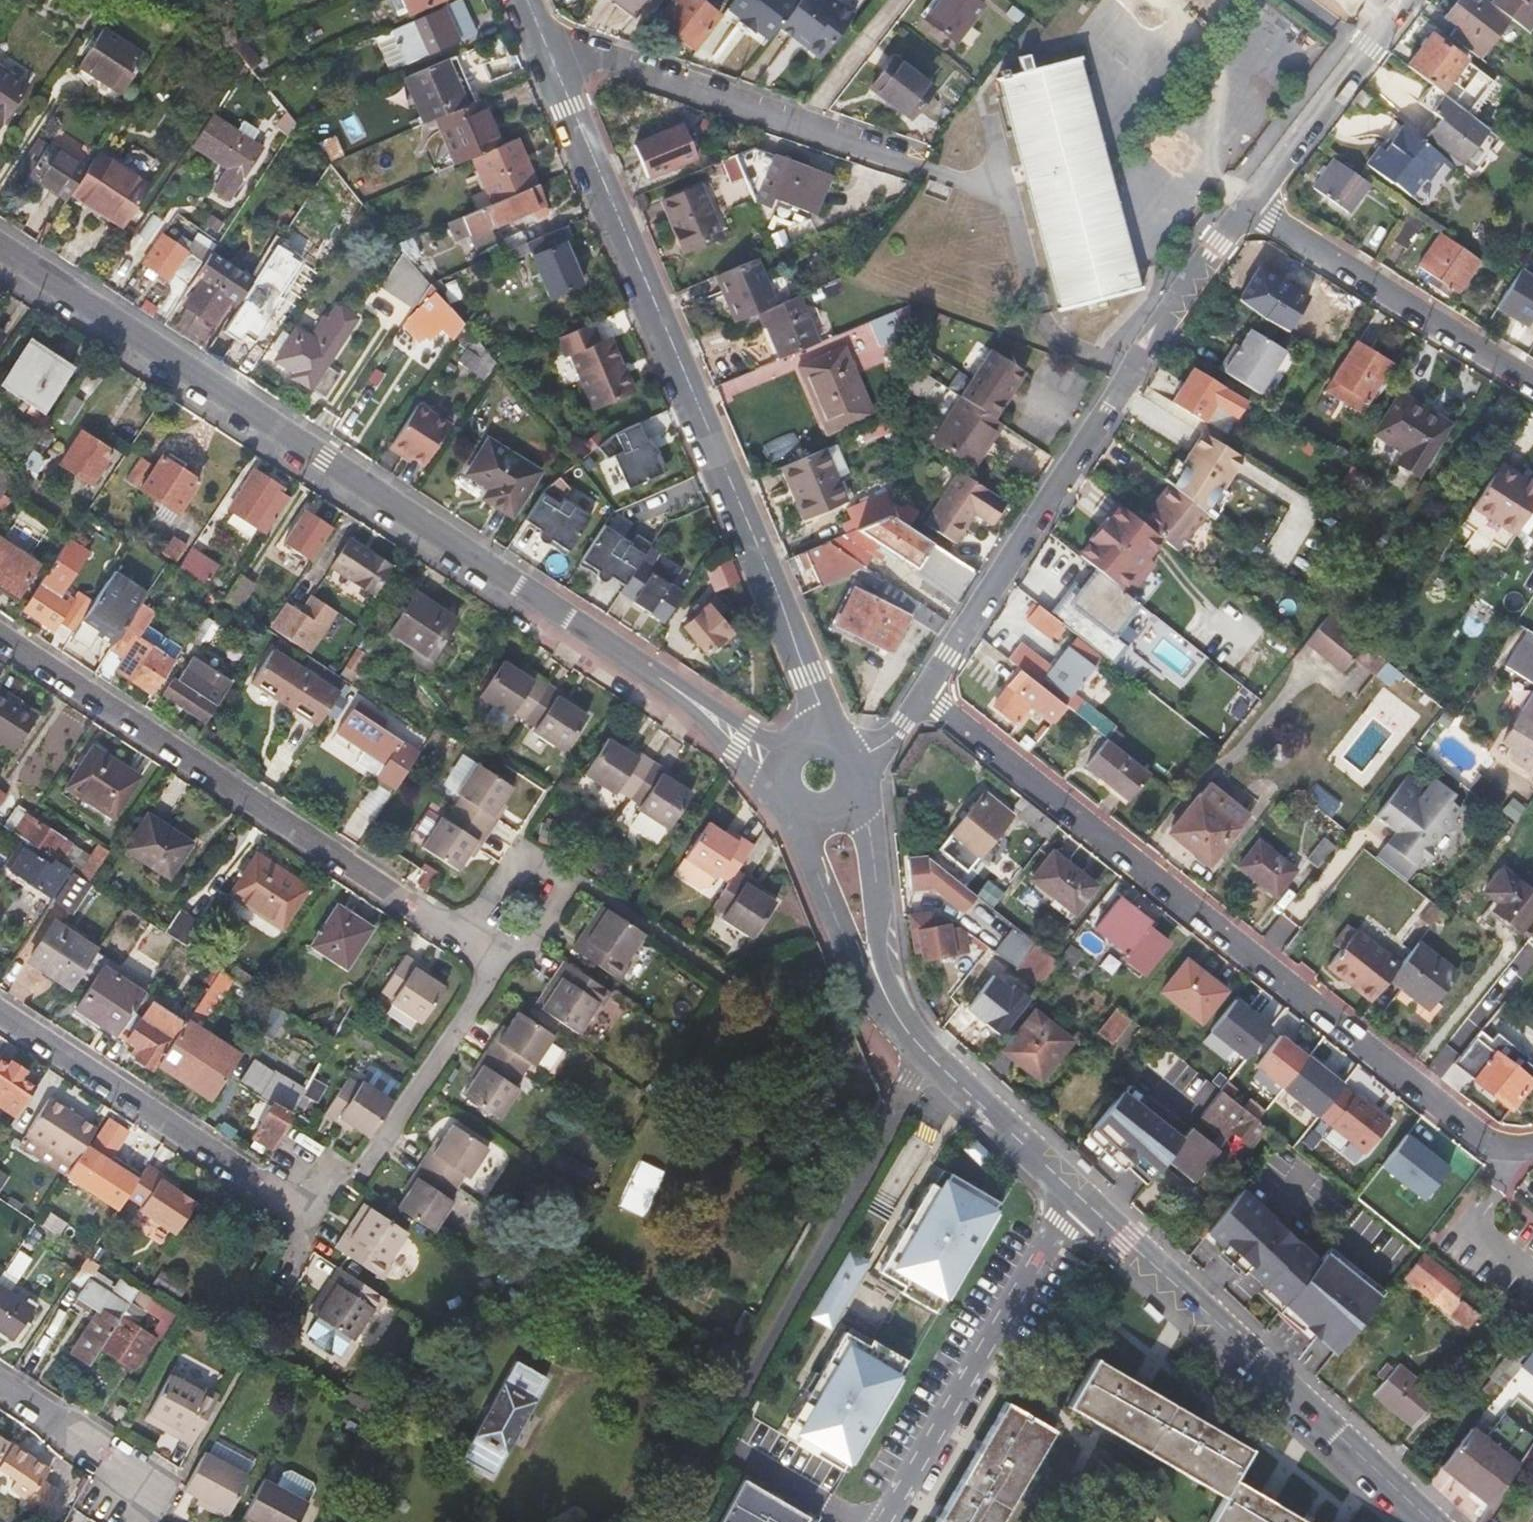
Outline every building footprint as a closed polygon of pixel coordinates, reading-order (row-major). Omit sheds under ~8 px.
[(406,17),(445,0),(399,0),(406,17)] [(635,17),(648,0),(615,0),(635,17)] [(692,52),(718,19),(693,0),(676,0),(657,24),(692,52)] [(829,0),(800,0),(777,29),(814,59),(823,57),(852,18),(829,0)] [(956,45),(983,9),(971,0),(944,0),(926,22),(956,45)] [(1491,8),(1480,0),(1478,0),(1477,2),(1473,0),(1457,0),(1441,20),(1455,29),(1448,39),(1480,62),(1509,23),(1491,8)] [(1532,22),(1532,0),(1497,0),(1491,8),(1509,23),(1524,34),(1532,22)] [(393,70),(472,34),(458,1),(378,35),(393,70)] [(80,69),(121,96),(145,60),(104,34),(80,69)] [(1462,63),(1429,37),(1405,69),(1430,88),(1439,95),(1462,63)] [(240,60),(252,54),(239,39),(227,44),(240,60)] [(402,80),(421,126),(435,120),(473,103),(453,57),(402,80)] [(871,89),(910,119),(933,90),(894,59),(871,89)] [(998,79),(1059,311),(1136,290),(1076,59),(1007,76),(1005,71),(998,72),(999,78),(998,79)] [(0,73),(0,128),(25,90),(0,73)] [(1500,141),(1439,95),(1430,88),(1417,105),(1431,116),(1439,122),(1425,139),(1474,176),(1500,141)] [(1371,101),(1360,93),(1351,105),(1361,114),(1369,105),(1371,101)] [(499,147),(479,100),(473,103),(435,120),(455,167),(469,160),(499,147)] [(1431,116),(1419,133),(1425,139),(1439,122),(1431,116)] [(191,150),(225,172),(217,184),(234,195),(261,153),(210,119),(191,150)] [(634,149),(648,180),(695,159),(682,127),(634,149)] [(1430,179),(1444,161),(1400,128),(1382,152),(1378,148),(1364,167),(1409,198),(1423,180),(1430,179)] [(38,140),(19,172),(31,181),(52,149),(38,140)] [(530,187),(511,141),(499,147),(469,160),(488,205),(530,187)] [(160,166),(131,147),(118,169),(146,187),(160,166)] [(775,157),(753,148),(732,157),(740,178),(755,213),(775,157)] [(70,197),(86,171),(52,149),(31,181),(66,204),(70,197)] [(118,169),(97,155),(86,171),(70,197),(120,230),(148,188),(146,187),(118,169)] [(740,178),(732,157),(719,163),(728,184),(740,178)] [(773,203),(813,218),(827,178),(787,164),(773,203)] [(1305,204),(1338,227),(1367,187),(1332,164),(1305,204)] [(209,195),(227,206),(234,195),(217,184),(209,195)] [(545,211),(535,185),(530,187),(488,205),(448,223),(452,235),(466,229),(470,237),(534,209),(536,214),(545,211)] [(683,256),(720,240),(697,189),(661,204),(683,256)] [(1406,253),(1425,226),(1409,215),(1391,243),(1406,253)] [(126,254),(138,262),(161,226),(150,218),(126,254)] [(565,244),(573,241),(567,226),(507,253),(510,260),(529,251),(540,275),(536,277),(538,282),(542,280),(549,298),(582,283),(565,244)] [(1458,294),(1480,263),(1440,236),(1418,267),(1431,276),(1426,283),(1448,299),(1454,292),(1458,294)] [(201,265),(198,262),(201,256),(196,252),(191,258),(163,238),(143,268),(148,272),(145,278),(153,283),(157,277),(168,285),(174,276),(187,284),(201,265)] [(215,323),(230,299),(238,305),(241,301),(253,283),(254,281),(213,252),(196,277),(201,281),(186,305),(215,323)] [(403,255),(382,290),(415,310),(430,288),(429,287),(403,255)] [(715,279),(735,324),(756,314),(773,307),(754,263),(715,279)] [(1241,290),(1235,298),(1262,319),(1284,289),(1257,268),(1245,284),(1241,290)] [(1520,271),(1496,311),(1528,330),(1532,320),(1532,279),(1520,271)] [(1240,281),(1236,287),(1241,290),(1245,284),(1240,281)] [(271,296),(253,283),(241,301),(245,303),(225,332),(250,350),(257,337),(261,340),(265,335),(262,332),(270,319),(259,312),(271,296)] [(442,331),(452,344),(455,340),(463,328),(430,288),(415,310),(404,327),(419,345),(425,339),(428,342),(442,331)] [(767,330),(779,361),(816,346),(796,297),(773,307),(756,314),(763,331),(767,330)] [(888,360),(904,355),(909,306),(868,324),(879,349),(883,348),(888,360)] [(326,401),(369,333),(343,317),(336,330),(331,327),(320,345),(298,331),(291,340),(284,335),(276,347),(283,352),(276,363),(295,375),(291,380),(311,393),(312,391),(326,401)] [(608,339),(600,342),(592,324),(556,340),(564,358),(569,356),(593,410),(632,393),(608,339)] [(460,364),(487,383),(497,367),(496,366),(463,328),(455,340),(467,354),(460,364)] [(1259,395),(1285,353),(1249,331),(1235,357),(1231,354),(1221,371),(1259,395)] [(30,344),(4,383),(45,410),(71,371),(30,344)] [(1327,392),(1362,414),(1390,364),(1357,344),(1327,392)] [(825,436),(872,418),(843,350),(797,370),(825,436)] [(1022,375),(990,352),(959,399),(993,421),(1022,375)] [(1217,404),(1238,419),(1249,403),(1195,370),(1184,385),(1180,391),(1172,403),(1204,424),(1217,404)] [(1179,381),(1175,388),(1180,391),(1184,385),(1179,381)] [(66,425),(80,403),(69,396),(54,418),(66,425)] [(988,451),(986,448),(1000,426),(993,421),(959,399),(956,397),(928,439),(976,470),(988,451)] [(1403,462),(1420,473),(1449,426),(1403,398),(1381,432),(1409,450),(1403,462)] [(393,447),(425,469),(449,429),(432,417),(435,413),(421,404),(393,447)] [(614,456),(627,489),(662,475),(647,441),(645,442),(637,424),(611,435),(598,446),(608,459),(614,456)] [(81,432),(60,464),(93,486),(114,454),(81,432)] [(1171,487),(1205,515),(1221,489),(1222,490),(1241,460),(1201,435),(1183,465),(1184,466),(1171,487)] [(1298,445),(1312,454),(1318,446),(1303,436),(1298,445)] [(512,518),(540,476),(489,442),(468,474),(490,490),(484,499),(512,518)] [(820,451),(780,468),(788,485),(803,521),(842,505),(820,451)] [(157,500),(155,504),(161,508),(157,514),(171,523),(178,512),(179,513),(199,482),(161,457),(141,488),(157,500)] [(137,458),(123,477),(135,486),(148,467),(137,458)] [(1522,474),(1501,460),(1498,466),(1518,479),(1522,474)] [(1522,474),(1518,479),(1498,466),(1458,530),(1500,557),(1520,524),(1524,517),(1532,502),(1532,482),(1522,474)] [(0,468),(0,501),(15,478),(0,468)] [(773,471),(780,488),(788,485),(780,468),(773,471)] [(266,534),(289,499),(282,495),(284,491),(255,472),(230,510),(266,534)] [(952,545),(973,514),(981,520),(996,498),(956,472),(922,523),(952,545)] [(560,478),(548,489),(525,523),(541,533),(539,535),(538,539),(540,543),(543,545),(546,545),(550,544),(550,542),(568,554),(592,518),(564,499),(570,490),(560,478)] [(1205,515),(1171,487),(1170,486),(1160,501),(1164,504),(1159,512),(1146,528),(1159,539),(1177,554),(1207,516),(1205,515)] [(890,492),(842,513),(849,534),(888,517),(890,492)] [(981,520),(990,526),(1006,504),(996,498),(981,520)] [(1160,501),(1155,508),(1159,512),(1164,504),(1160,501)] [(1532,519),(1532,502),(1524,517),(1532,521),(1532,519)] [(1159,539),(1146,528),(1120,507),(1108,522),(1105,520),(1088,541),(1091,543),(1078,558),(1095,572),(1128,598),(1153,566),(1143,558),(1159,539)] [(314,518),(311,523),(302,517),(284,544),(310,561),(331,529),(314,518)] [(810,568),(819,588),(848,574),(861,568),(868,556),(880,564),(887,553),(913,571),(917,576),(936,590),(932,598),(952,612),(976,575),(888,517),(849,534),(797,557),(802,570),(810,568)] [(1527,530),(1532,521),(1524,517),(1520,524),(1527,530)] [(610,580),(624,589),(642,561),(651,547),(637,537),(631,547),(604,528),(581,562),(596,572),(595,573),(595,577),(597,581),(601,584),(605,583),(609,581),(610,580)] [(347,541),(330,566),(372,595),(390,570),(347,541)] [(15,600),(37,567),(0,542),(0,590),(15,600)] [(194,546),(183,562),(209,579),(219,562),(194,546)] [(652,568),(642,561),(624,589),(620,596),(636,606),(635,607),(661,624),(663,625),(682,595),(670,587),(684,565),(663,551),(652,568)] [(715,589),(742,577),(733,556),(706,568),(715,589)] [(55,627),(62,617),(78,628),(89,611),(62,593),(65,588),(60,584),(65,576),(52,568),(26,608),(55,627)] [(891,653),(907,618),(936,637),(944,624),(861,568),(848,574),(878,595),(875,601),(854,591),(837,627),(891,653)] [(1087,618),(1073,635),(1078,639),(1103,658),(1111,665),(1125,648),(1113,639),(1139,607),(1128,598),(1095,572),(1081,590),(1070,604),(1087,618)] [(92,645),(101,632),(117,643),(143,604),(148,597),(113,575),(89,611),(78,628),(75,633),(92,645)] [(238,611),(254,587),(238,577),(223,601),(238,611)] [(1070,604),(1081,590),(1075,585),(1049,616),(1061,625),(1073,635),(1087,618),(1070,604)] [(1351,634),(1371,600),(1361,593),(1341,626),(1351,634)] [(412,600),(387,638),(426,664),(451,626),(412,600)] [(726,638),(730,635),(714,616),(721,610),(711,600),(698,610),(701,614),(683,630),(706,657),(726,638)] [(153,696),(175,663),(139,639),(156,613),(143,604),(117,643),(112,651),(125,660),(117,672),(153,696)] [(1049,616),(1040,609),(1036,606),(1025,621),(1050,640),(1061,625),(1049,616)] [(271,632),(334,674),(348,653),(285,611),(271,632)] [(206,648),(220,629),(205,618),(191,639),(206,648)] [(726,638),(706,657),(725,678),(745,659),(726,638)] [(1050,672),(1018,646),(1006,661),(1094,731),(1101,722),(1071,697),(1103,658),(1078,639),(1050,672)] [(342,675),(353,683),(377,648),(365,641),(342,675)] [(319,726),(340,695),(275,651),(254,683),(319,726)] [(195,659),(180,683),(174,679),(163,695),(204,722),(214,707),(216,708),(232,684),(195,659)] [(537,675),(534,680),(522,672),(506,661),(482,697),(511,716),(513,712),(538,728),(535,733),(564,753),(588,716),(572,705),(560,697),(563,692),(537,675)] [(525,667),(522,672),(534,680),(537,675),(525,667)] [(1030,706),(1051,724),(1062,711),(1017,675),(991,706),(1015,725),(1030,706)] [(38,716),(0,691),(0,742),(15,751),(38,716)] [(575,700),(563,692),(560,697),(572,705),(575,700)] [(1532,766),(1532,696),(1503,744),(1510,750),(1507,755),(1513,759),(1510,762),(1526,776),(1532,766)] [(359,704),(338,734),(386,767),(402,743),(383,731),(388,725),(359,704)] [(216,708),(214,707),(204,722),(206,723),(216,708)] [(585,776),(614,795),(616,792),(642,809),(639,813),(668,833),(693,797),(676,785),(663,776),(666,771),(641,754),(638,759),(627,752),(609,740),(585,776)] [(89,745),(60,788),(107,820),(136,776),(89,745)] [(627,752),(638,759),(641,754),(630,747),(627,752)] [(1086,772),(1129,806),(1149,781),(1107,748),(1086,772)] [(663,776),(676,785),(680,780),(666,771),(663,776)] [(475,774),(454,802),(458,805),(440,829),(437,827),(417,854),(454,880),(465,864),(473,852),(477,855),(495,830),(490,826),(498,815),(510,799),(475,774)] [(1394,852),(1415,869),(1420,862),(1433,860),(1431,848),(1443,833),(1455,833),(1454,819),(1460,811),(1448,802),(1453,796),(1435,782),(1426,794),(1407,778),(1375,819),(1396,837),(1402,841),(1394,852)] [(1170,836),(1209,867),(1249,819),(1211,788),(1170,836)] [(186,868),(213,828),(162,793),(134,834),(186,868)] [(368,832),(385,806),(373,798),(356,823),(368,832)] [(955,838),(981,859),(1010,822),(983,800),(955,838)] [(1019,816),(1047,840),(1057,827),(1028,805),(1019,816)] [(498,815),(490,826),(495,830),(503,818),(498,815)] [(13,835),(22,840),(58,864),(69,846),(25,817),(13,835)] [(730,908),(727,912),(758,933),(782,897),(763,884),(751,876),(754,871),(743,864),(754,848),(741,839),(738,844),(725,835),(710,824),(686,860),(714,879),(717,875),(730,884),(719,900),(730,908)] [(741,839),(728,830),(725,835),(738,844),(741,839)] [(1396,837),(1388,847),(1394,852),(1402,841),(1396,837)] [(71,873),(58,864),(22,840),(3,868),(52,902),(71,873)] [(1306,861),(1317,870),(1333,849),(1322,841),(1306,861)] [(1239,870),(1278,899),(1297,874),(1260,844),(1239,870)] [(469,867),(477,855),(473,852),(465,864),(469,867)] [(1069,922),(1096,888),(1053,854),(1030,882),(1054,901),(1050,906),(1069,922)] [(259,857),(230,900),(282,935),(311,892),(259,857)] [(89,885),(108,897),(124,874),(104,860),(98,868),(88,884),(89,885)] [(964,913),(976,898),(929,860),(909,862),(913,898),(930,897),(929,888),(936,884),(951,896),(949,899),(964,913)] [(98,868),(87,861),(76,876),(88,884),(98,868)] [(751,876),(763,884),(766,879),(754,871),(751,876)] [(76,876),(71,873),(52,902),(69,914),(89,885),(88,884),(76,876)] [(1532,918),(1532,898),(1503,874),(1484,896),(1498,907),(1492,914),(1518,937),(1532,918)] [(599,899),(580,928),(585,932),(605,902),(599,899)] [(618,974),(627,961),(624,959),(644,929),(605,902),(585,932),(580,928),(570,942),(618,974)] [(1144,929),(1147,925),(1117,902),(1093,931),(1124,955),(1122,956),(1143,973),(1165,946),(1144,929)] [(312,948),(346,969),(370,929),(338,908),(312,948)] [(1429,931),(1441,915),(1433,908),(1420,925),(1429,931)] [(163,934),(186,949),(203,926),(179,909),(163,934)] [(940,917),(933,916),(909,917),(912,949),(918,948),(919,965),(972,958),(970,936),(965,932),(958,932),(958,927),(954,927),(953,921),(940,917)] [(70,991),(95,953),(52,924),(27,962),(70,991)] [(996,952),(1016,968),(1035,944),(1014,928),(996,952)] [(1340,956),(1329,970),(1371,1004),(1390,980),(1399,969),(1349,930),(1333,949),(1340,956)] [(1417,946),(1399,969),(1390,980),(1426,1010),(1445,986),(1448,987),(1456,977),(1417,946)] [(1064,949),(1055,960),(1066,969),(1075,958),(1064,949)] [(579,1029),(599,998),(602,1000),(610,987),(562,955),(553,968),(559,972),(538,1002),(579,1029)] [(393,1002),(390,1006),(418,1025),(441,991),(425,980),(413,972),(417,966),(405,958),(381,994),(393,1002)] [(1202,1025),(1226,994),(1186,963),(1162,993),(1202,1025)] [(430,974),(417,966),(413,972),(425,980),(430,974)] [(103,968),(74,1011),(115,1038),(116,1036),(131,1014),(143,995),(103,968)] [(538,1002),(559,972),(553,968),(533,999),(538,1002)] [(211,988),(194,1013),(207,1022),(234,983),(221,973),(218,977),(211,988)] [(212,973),(205,984),(211,988),(218,977),(212,973)] [(1245,1059),(1270,1029),(1236,1001),(1210,1031),(1245,1059)] [(134,1061),(150,1072),(170,1040),(174,1043),(185,1025),(154,1005),(142,1022),(131,1014),(116,1036),(135,1048),(140,1051),(134,1061)] [(520,1008),(509,1026),(501,1039),(496,1035),(480,1061),(485,1064),(477,1076),(465,1094),(502,1117),(521,1088),(516,1085),(533,1059),(537,1062),(557,1032),(520,1008)] [(1098,1033),(1111,1043),(1128,1019),(1125,1016),(1116,1009),(1098,1033)] [(1006,1051),(1044,1080),(1072,1043),(1035,1013),(1006,1051)] [(266,1119),(254,1139),(272,1151),(303,1096),(188,1021),(185,1025),(174,1043),(159,1064),(176,1075),(179,1071),(217,1097),(229,1079),(265,1103),(258,1113),(266,1119)] [(503,1023),(496,1035),(501,1039),(509,1026),(503,1023)] [(1153,1050),(1159,1043),(1140,1028),(1135,1035),(1153,1050)] [(1318,1118),(1343,1086),(1280,1037),(1255,1068),(1318,1118)] [(1474,1039),(1453,1065),(1470,1079),(1491,1053),(1474,1039)] [(128,1057),(134,1061),(140,1051),(135,1048),(128,1057)] [(1530,1084),(1491,1053),(1470,1079),(1508,1111),(1530,1084)] [(8,1097),(2,1107),(17,1118),(36,1090),(21,1079),(27,1071),(11,1061),(8,1066),(0,1061),(0,1092),(8,1097)] [(472,1073),(477,1076),(485,1064),(480,1061),(472,1073)] [(369,1079),(390,1094),(398,1084),(376,1069),(369,1079)] [(366,1142),(390,1105),(361,1086),(358,1090),(346,1082),(322,1118),(334,1126),(337,1123),(349,1131),(366,1142)] [(1094,1130),(1151,1182),(1166,1162),(1181,1141),(1125,1089),(1094,1130)] [(1166,1162),(1190,1181),(1231,1130),(1247,1144),(1261,1124),(1247,1113),(1230,1099),(1220,1091),(1213,1100),(1200,1118),(1220,1133),(1211,1144),(1192,1129),(1181,1141),(1166,1162)] [(96,1131),(49,1099),(27,1132),(74,1163),(80,1154),(96,1131)] [(455,1120),(444,1137),(436,1150),(430,1146),(416,1170),(421,1173),(413,1185),(402,1202),(439,1226),(457,1197),(452,1193),(468,1169),(473,1173),(492,1144),(455,1120)] [(109,1121),(100,1136),(118,1147),(128,1133),(109,1121)] [(334,1126),(346,1135),(349,1131),(337,1123),(334,1126)] [(1408,1131),(1381,1166),(1426,1200),(1453,1164),(1408,1131)] [(67,1175),(74,1163),(27,1132),(19,1144),(67,1175)] [(439,1133),(430,1146),(436,1150),(444,1137),(439,1133)] [(118,1147),(100,1136),(85,1158),(80,1154),(74,1163),(67,1175),(66,1176),(106,1202),(117,1184),(101,1173),(118,1147)] [(142,1141),(127,1163),(140,1172),(155,1149),(142,1141)] [(962,1152),(977,1167),(986,1158),(970,1143),(962,1152)] [(127,1196),(143,1207),(140,1212),(176,1235),(196,1204),(175,1190),(161,1180),(164,1175),(147,1165),(127,1196)] [(416,1170),(408,1182),(413,1185),(421,1173),(416,1170)] [(179,1185),(164,1175),(161,1180),(175,1190),(179,1185)] [(928,1186),(876,1275),(904,1291),(901,1297),(930,1314),(940,1298),(944,1300),(993,1217),(988,1214),(993,1205),(946,1177),(937,1192),(928,1186)] [(1319,1263),(1243,1190),(1221,1218),(1208,1236),(1320,1342),(1326,1336),(1341,1350),(1381,1300),(1360,1284),(1362,1283),(1351,1275),(1354,1271),(1328,1251),(1319,1263)] [(345,1231),(353,1235),(373,1205),(366,1200),(345,1231)] [(385,1276),(395,1262),(391,1260),(412,1230),(373,1205),(353,1235),(345,1231),(336,1244),(385,1276)] [(1190,1232),(1203,1242),(1208,1236),(1221,1218),(1208,1209),(1190,1232)] [(1404,1279),(1465,1328),(1485,1303),(1424,1254),(1404,1279)] [(803,1315),(817,1323),(852,1263),(838,1255),(803,1315)] [(358,1336),(378,1307),(380,1309),(389,1297),(342,1265),(315,1306),(358,1336)] [(80,1298),(103,1313),(74,1357),(90,1367),(101,1348),(121,1318),(137,1293),(122,1282),(115,1292),(111,1289),(114,1286),(95,1274),(80,1298)] [(35,1310),(0,1286),(0,1331),(15,1341),(35,1310)] [(121,1318),(124,1319),(103,1349),(135,1371),(155,1340),(139,1329),(149,1313),(162,1321),(157,1330),(168,1337),(178,1319),(137,1293),(121,1318)] [(162,1321),(149,1313),(139,1329),(155,1340),(163,1346),(168,1337),(157,1330),(162,1321)] [(101,1348),(103,1349),(124,1319),(121,1318),(101,1348)] [(868,1352),(841,1336),(789,1423),(793,1426),(800,1430),(791,1446),(837,1473),(843,1464),(848,1467),(898,1383),(892,1379),(901,1364),(872,1346),(868,1352)] [(1484,1391),(1494,1401),(1520,1368),(1518,1366),(1532,1347),(1525,1340),(1484,1391)] [(1452,1344),(1443,1355),(1462,1371),(1471,1360),(1452,1344)] [(516,1361),(456,1455),(486,1474),(546,1380),(516,1361)] [(1249,1455),(1206,1430),(1138,1390),(1094,1364),(1065,1412),(1099,1432),(1220,1501),(1209,1521),(1296,1521),(1264,1504),(1231,1485),(1249,1455)] [(1397,1368),(1374,1395),(1413,1429),(1436,1402),(1397,1368)] [(192,1449),(220,1399),(206,1391),(204,1393),(172,1376),(149,1416),(182,1434),(178,1441),(192,1449)] [(1051,1434),(1003,1406),(979,1447),(939,1514),(935,1521),(1000,1521),(1051,1434)] [(182,1434),(149,1416),(145,1423),(178,1441),(182,1434)] [(791,1446),(800,1430),(793,1426),(784,1441),(791,1446)] [(1489,1508),(1532,1442),(1532,1441),(1516,1428),(1499,1455),(1469,1433),(1440,1470),(1489,1508)] [(3,1451),(4,1452),(9,1445),(0,1438),(0,1455),(3,1451)] [(24,1467),(17,1477),(32,1488),(21,1502),(37,1513),(54,1490),(39,1478),(46,1468),(11,1442),(9,1445),(4,1452),(3,1453),(24,1467)] [(252,1475),(208,1450),(187,1487),(203,1496),(231,1512),(252,1475)] [(259,1521),(302,1521),(320,1489),(318,1482),(296,1470),(289,1472),(282,1485),(268,1477),(247,1516),(259,1521)] [(806,1516),(803,1520),(754,1491),(756,1487),(744,1480),(720,1521),(816,1521),(806,1516)] [(203,1496),(200,1501),(228,1517),(231,1512),(203,1496)] [(51,1515),(63,1521),(64,1521),(73,1506),(61,1499),(51,1515)]
